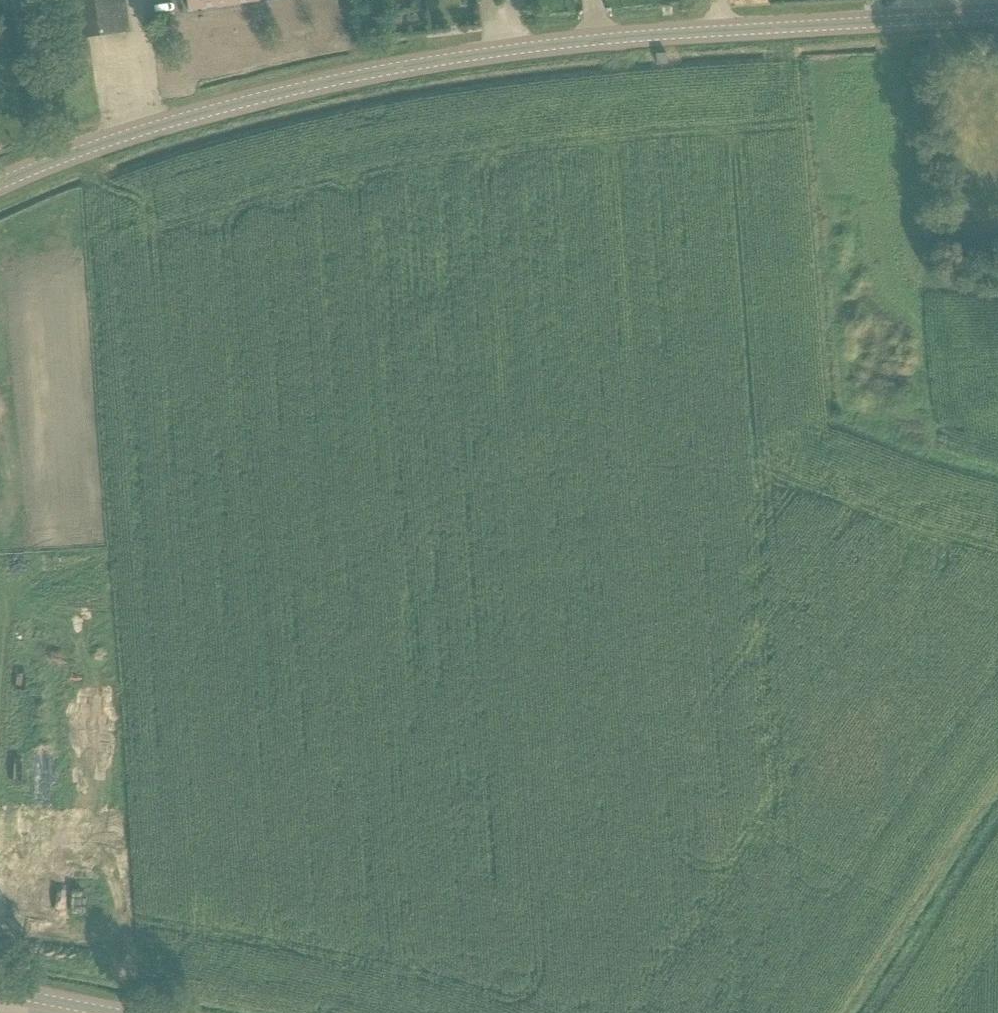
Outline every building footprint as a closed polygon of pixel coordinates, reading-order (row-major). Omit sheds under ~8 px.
[(69,38),(129,31),(125,0),(64,0),(69,38)] [(188,11),(260,2),(260,0),(187,0),(188,11)] [(666,53),(656,54),(656,64),(667,63),(666,53)]
